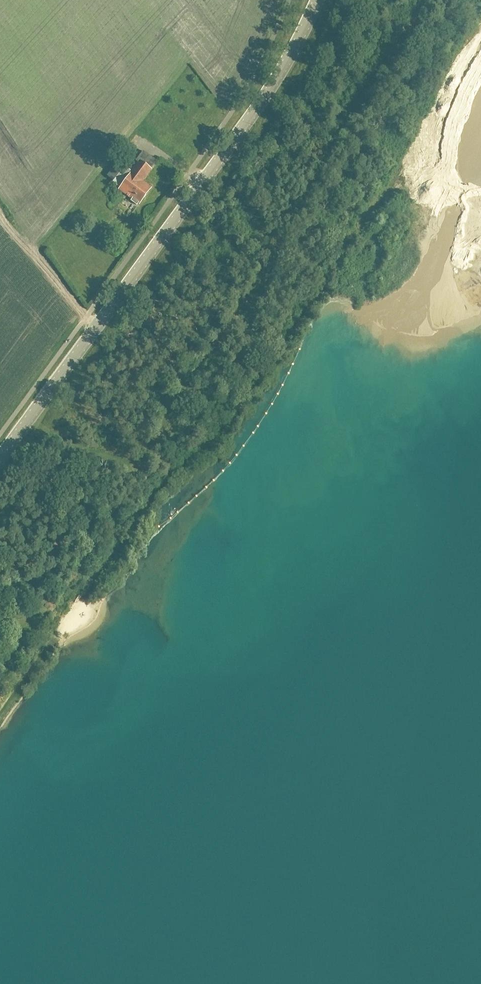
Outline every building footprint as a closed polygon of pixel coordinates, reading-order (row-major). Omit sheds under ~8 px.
[(138,178),(154,158),(144,151),(137,160),(139,162),(119,189),(132,199),(131,200),(136,205),(138,203),(139,204),(151,188),(138,178)] [(109,178),(119,186),(131,171),(128,169),(131,166),(123,160),(109,178)]
